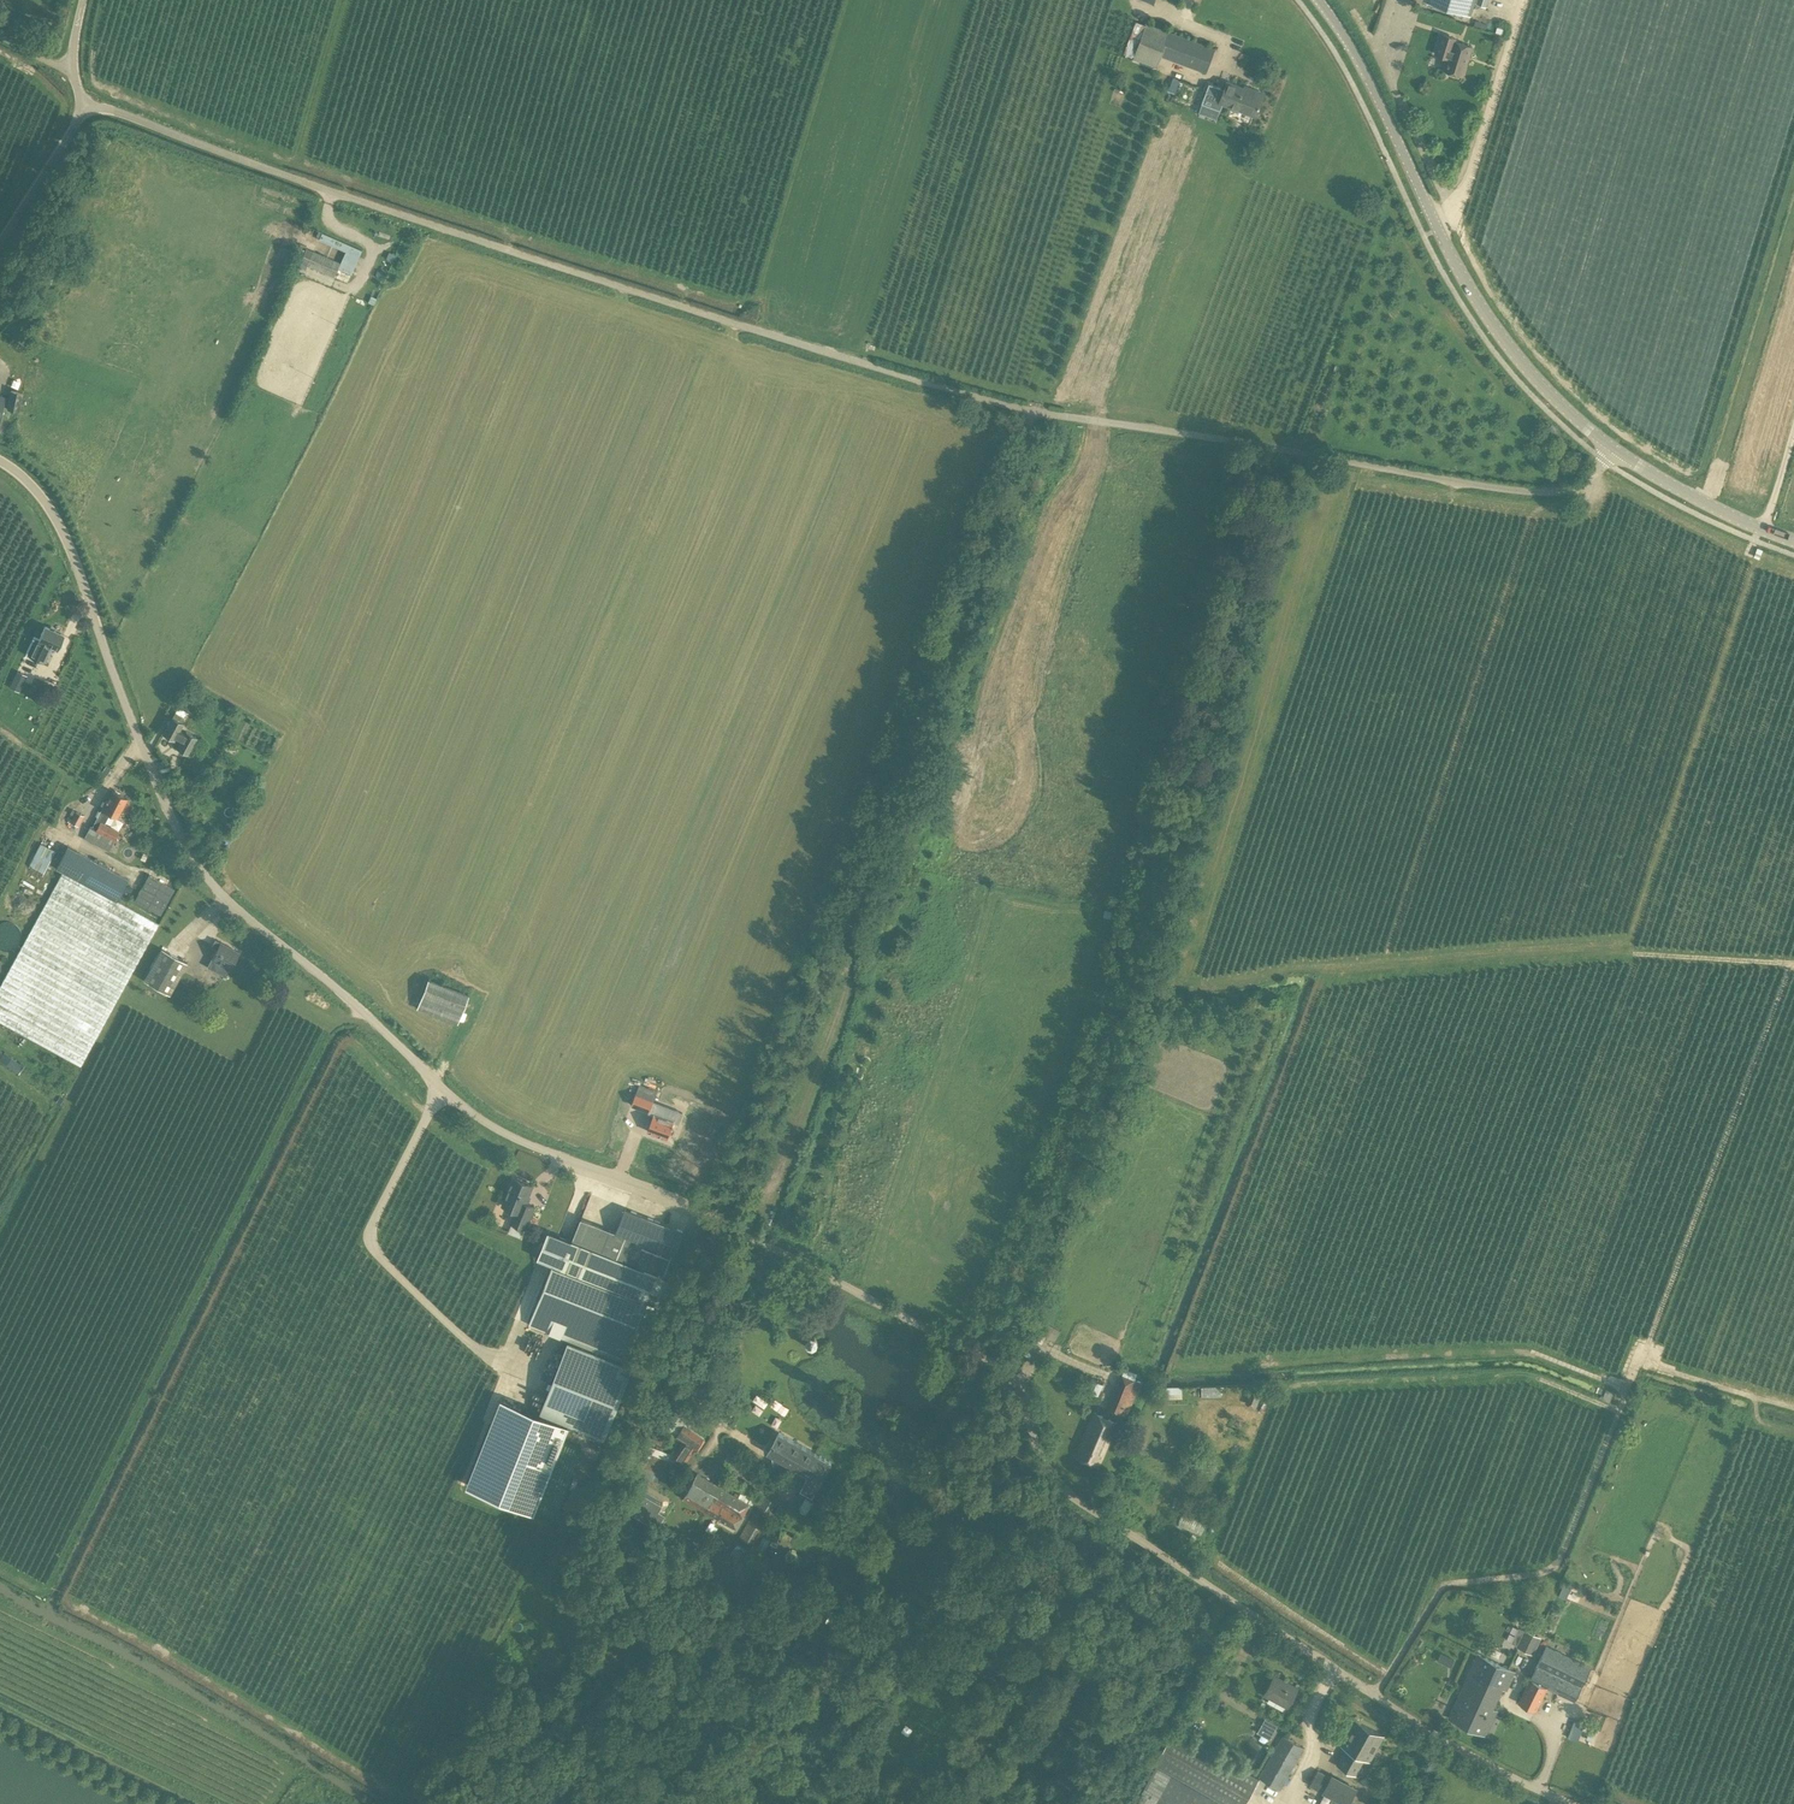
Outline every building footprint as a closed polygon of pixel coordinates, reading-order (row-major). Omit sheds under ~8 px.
[(1470,14),(1474,2),(1475,0),(1423,0),(1470,14)] [(1476,20),(1474,26),(1486,30),(1488,24),(1476,20)] [(1214,50),(1146,24),(1133,59),(1157,67),(1161,56),(1205,73),(1214,50)] [(1472,48),(1454,42),(1455,39),(1441,35),(1435,55),(1447,59),(1443,71),(1462,77),(1466,62),(1467,63),(1472,48)] [(1180,80),(1173,77),(1168,90),(1175,92),(1180,80)] [(1255,117),(1263,96),(1251,91),(1250,93),(1227,84),(1219,103),(1255,117)] [(334,276),(340,263),(307,248),(301,262),(334,276)] [(19,411),(23,394),(11,391),(8,409),(19,411)] [(57,648),(63,634),(44,626),(38,639),(33,636),(25,655),(39,661),(47,643),(57,648)] [(15,676),(11,685),(19,689),(23,680),(15,676)] [(176,713),(183,717),(186,712),(179,708),(176,713)] [(186,734),(180,730),(184,723),(182,722),(184,718),(183,717),(176,713),(173,718),(173,717),(163,734),(174,740),(175,739),(181,743),(177,749),(188,755),(197,738),(187,732),(186,734)] [(117,817),(127,798),(113,790),(108,800),(107,799),(92,826),(90,825),(83,838),(109,851),(119,832),(104,824),(110,813),(117,817)] [(79,826),(84,815),(75,811),(70,821),(79,826)] [(97,1036),(124,986),(158,924),(115,900),(127,879),(67,846),(56,867),(64,871),(55,887),(16,958),(0,987),(0,1022),(80,1066),(97,1036)] [(37,853),(31,865),(38,869),(45,857),(37,853)] [(148,874),(133,900),(159,914),(174,888),(148,874)] [(230,968),(238,952),(215,939),(211,945),(217,948),(211,958),(213,959),(210,964),(211,968),(221,974),(226,972),(228,967),(230,968)] [(169,994),(186,962),(161,948),(143,980),(169,994)] [(457,1021),(467,994),(428,979),(418,1007),(457,1021)] [(0,1057),(0,1058),(19,1072),(25,1065),(5,1050),(0,1057)] [(638,1084),(635,1093),(630,1104),(653,1113),(647,1130),(667,1138),(673,1121),(664,1117),(667,1110),(660,1107),(665,1094),(638,1084)] [(514,1176),(502,1205),(516,1210),(511,1222),(525,1228),(534,1205),(525,1202),(533,1184),(523,1180),(522,1178),(518,1176),(515,1177),(514,1176)] [(615,1232),(581,1219),(581,1218),(571,1241),(548,1231),(537,1257),(552,1263),(528,1324),(569,1340),(540,1412),(605,1438),(630,1376),(620,1372),(624,1362),(648,1301),(661,1306),(665,1297),(669,1298),(676,1282),(672,1280),(676,1270),(669,1267),(683,1233),(624,1209),(615,1232)] [(1049,1323),(1043,1332),(1055,1340),(1061,1330),(1049,1323)] [(811,1341),(810,1342),(810,1343),(809,1345),(809,1346),(810,1348),(811,1349),(813,1350),(815,1350),(816,1349),(817,1348),(818,1346),(818,1344),(818,1343),(816,1341),(815,1341),(813,1341),(811,1341)] [(1126,1417),(1141,1381),(1122,1374),(1108,1409),(1126,1417)] [(1100,1392),(1104,1382),(1094,1377),(1090,1387),(1100,1392)] [(1245,1403),(1257,1407),(1263,1388),(1251,1384),(1245,1403)] [(1183,1397),(1183,1385),(1170,1385),(1170,1397),(1183,1397)] [(1221,1385),(1202,1385),(1202,1397),(1221,1396),(1221,1385)] [(1610,1401),(1613,1392),(1607,1390),(1605,1389),(1602,1398),(1610,1401)] [(501,1398),(467,1484),(535,1511),(569,1425),(501,1398)] [(1098,1465),(1117,1422),(1095,1412),(1076,1456),(1098,1465)] [(703,1438),(683,1425),(675,1437),(682,1441),(673,1455),(686,1463),(694,1449),(696,1450),(703,1438)] [(780,1458),(774,1469),(784,1474),(790,1464),(797,1468),(801,1461),(809,1466),(817,1453),(779,1432),(768,1452),(780,1458)] [(797,1468),(792,1476),(805,1483),(801,1490),(813,1496),(832,1462),(817,1453),(809,1466),(801,1461),(797,1468)] [(714,1499),(721,1487),(697,1473),(684,1497),(706,1510),(713,1498),(714,1499)] [(672,1490),(676,1483),(663,1476),(659,1483),(672,1490)] [(750,1503),(721,1487),(714,1499),(713,1498),(706,1510),(736,1527),(750,1503)] [(632,1511),(658,1526),(665,1513),(660,1509),(663,1503),(643,1492),(632,1511)] [(751,1542),(774,1501),(764,1495),(740,1536),(751,1542)] [(801,1509),(808,1513),(814,1501),(807,1497),(801,1509)] [(1202,1535),(1207,1524),(1184,1513),(1179,1525),(1202,1535)] [(764,1552),(770,1540),(763,1536),(757,1548),(764,1552)] [(739,1566),(736,1572),(749,1578),(752,1572),(739,1566)] [(1533,1655),(1541,1637),(1525,1630),(1517,1647),(1533,1655)] [(1574,1701),(1590,1668),(1546,1647),(1519,1702),(1536,1710),(1547,1687),(1574,1701)] [(1437,1660),(1452,1667),(1456,1657),(1441,1651),(1437,1660)] [(1478,1654),(1464,1684),(1478,1690),(1483,1679),(1502,1688),(1510,1669),(1478,1654)] [(1288,1706),(1298,1688),(1275,1675),(1265,1693),(1288,1706)] [(1478,1690),(1464,1684),(1449,1717),(1482,1732),(1502,1688),(1483,1679),(1478,1690)] [(1365,1759),(1369,1762),(1384,1735),(1356,1720),(1342,1744),(1347,1746),(1337,1764),(1356,1774),(1365,1759)] [(1275,1731),(1263,1724),(1259,1732),(1271,1739),(1275,1731)] [(1259,1778),(1175,1729),(1155,1762),(1227,1803),(1244,1803),(1259,1778)] [(1284,1736),(1260,1777),(1252,1791),(1259,1794),(1267,1781),(1280,1789),(1304,1747),(1284,1736)] [(1171,1774),(1154,1764),(1131,1803),(1210,1803),(1213,1799),(1171,1774)] [(1356,1789),(1331,1776),(1330,1777),(1318,1771),(1310,1785),(1345,1803),(1349,1803),(1356,1789)] [(1416,1792),(1412,1800),(1418,1803),(1422,1796),(1416,1792)]
